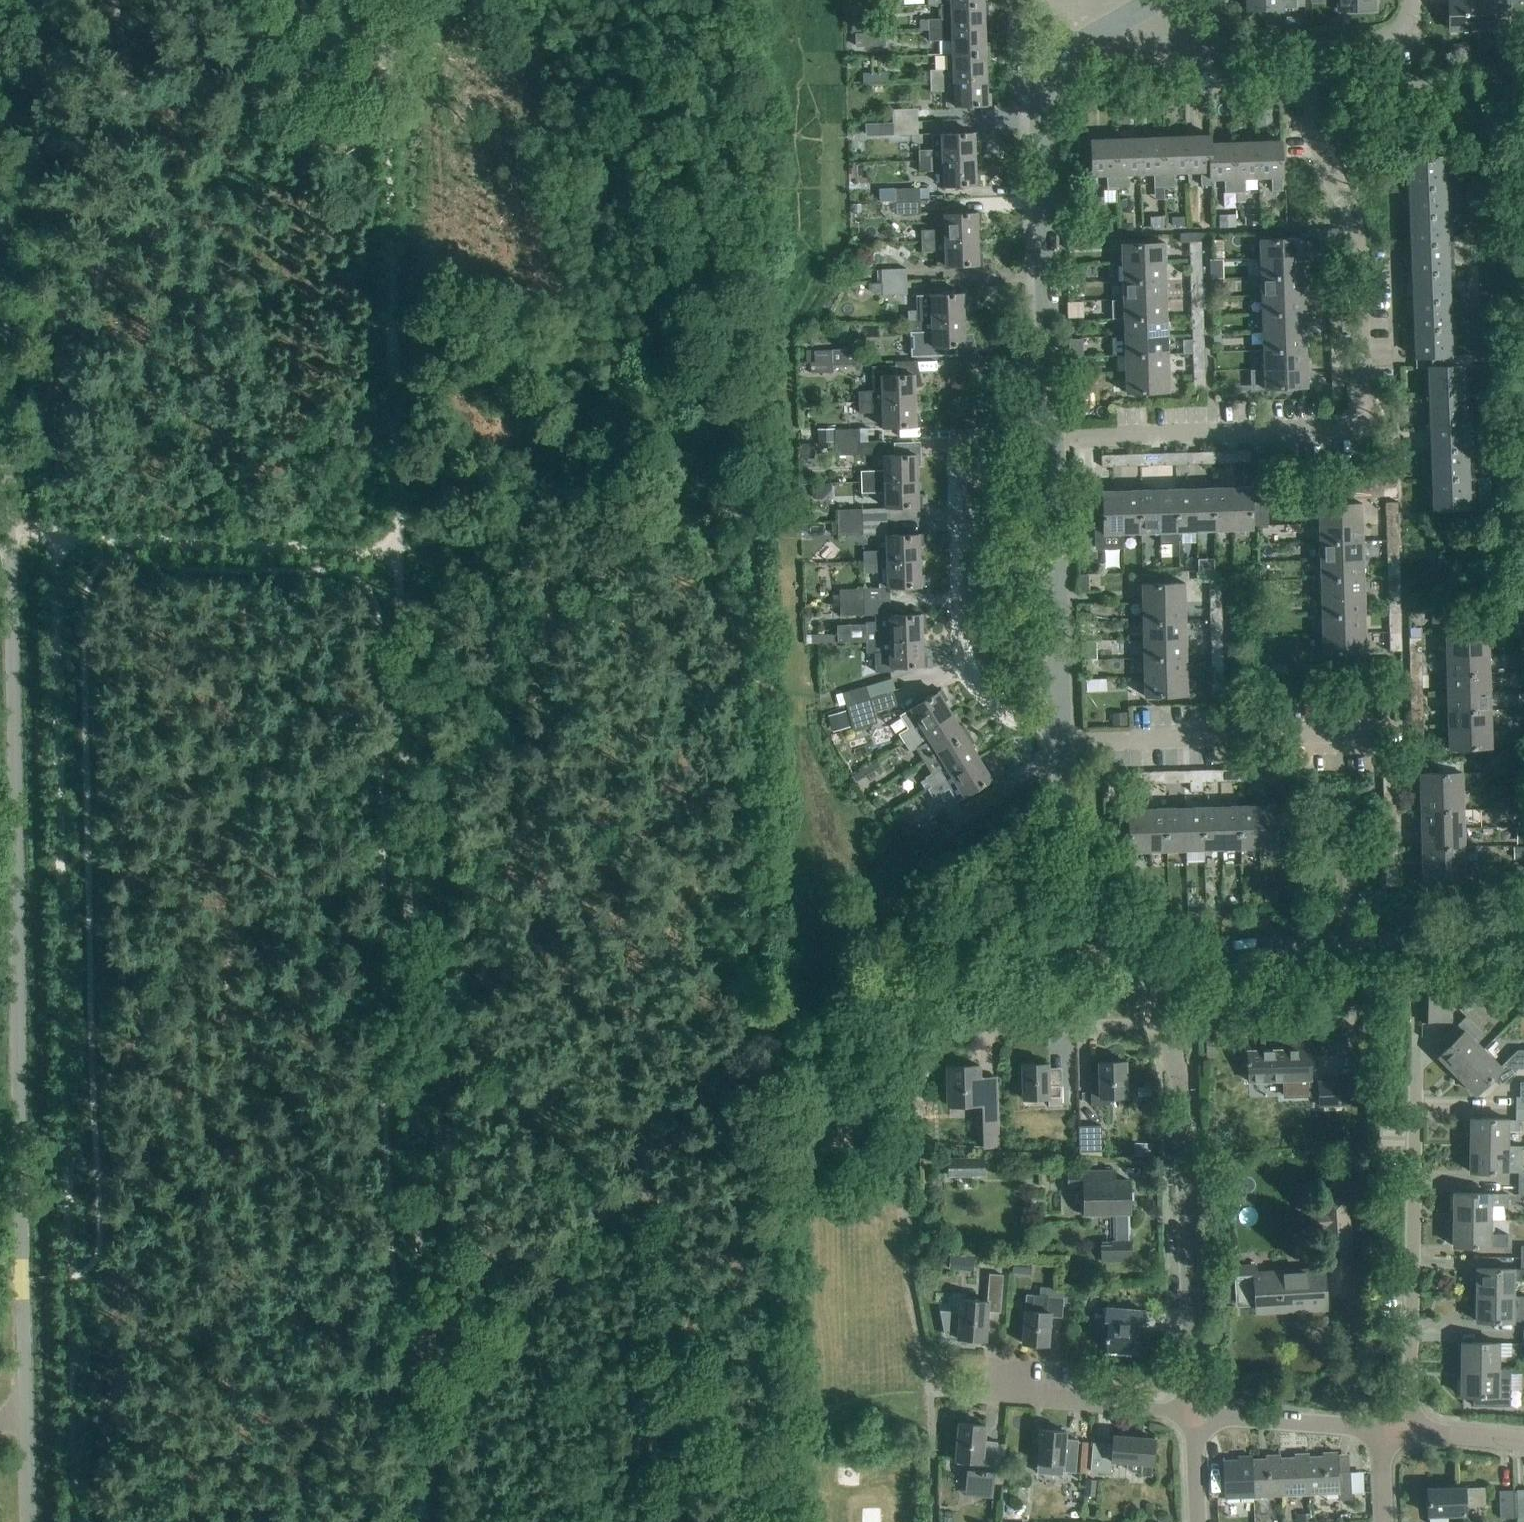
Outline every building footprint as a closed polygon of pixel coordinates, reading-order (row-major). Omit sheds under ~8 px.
[(1246,10),(1282,9),(1282,8),(1296,8),(1296,0),(1246,0),(1246,10)] [(1338,10),(1374,9),(1373,0),(1337,0),(1338,10)] [(1491,29),(1491,16),(1511,16),(1511,1),(1523,1),(1523,0),(1449,0),(1449,30),(1491,29)] [(928,30),(984,29),(983,14),(987,14),(987,3),(983,3),(940,5),(940,6),(937,6),(938,18),(940,18),(940,19),(927,20),(928,30)] [(1300,17),(1286,16),(1286,29),(1300,30),(1300,17)] [(952,55),(989,54),(988,44),(984,44),(984,29),(928,30),(928,41),(952,41),(952,55)] [(930,81),(985,80),(985,65),(989,65),(989,54),(952,55),(946,55),(946,57),(944,57),(944,70),(929,71),(930,81)] [(985,80),(930,81),(930,92),(945,92),(945,107),(990,105),(990,94),(986,95),(985,80)] [(1500,117),(1511,116),(1510,102),(1500,103),(1500,117)] [(892,123),(917,122),(917,109),(892,110),(892,123)] [(917,122),(892,123),(893,136),(918,135),(917,122)] [(941,135),(931,135),(931,150),(918,150),(918,161),(974,159),(974,144),(978,144),(977,133),(941,134),(941,135)] [(1211,180),(1210,144),(1210,136),(1186,137),(1187,173),(1200,172),(1201,186),(1211,186),(1211,180)] [(1173,173),(1187,173),(1186,137),(1162,138),(1164,187),(1174,187),(1173,173)] [(1126,175),(1140,174),(1138,138),(1115,139),(1117,189),(1127,189),(1126,175)] [(1154,188),(1164,187),(1162,138),(1138,138),(1140,174),(1153,174),(1154,188)] [(1107,189),(1117,189),(1115,139),(1091,140),(1092,176),(1106,176),(1107,189)] [(1256,142),(1258,178),(1271,177),(1272,191),(1282,191),(1281,177),(1282,177),(1281,141),(1256,142)] [(1244,178),(1258,178),(1256,142),(1233,143),(1235,193),(1245,192),(1244,178)] [(1225,193),(1235,193),(1233,143),(1210,144),(1211,180),(1224,179),(1225,193)] [(1444,157),(1408,158),(1408,186),(1409,215),(1411,271),(1415,369),(1427,368),(1464,367),(1470,367),(1470,354),(1451,355),(1449,298),(1449,286),(1446,213),(1445,185),(1454,185),(1453,157),(1444,157)] [(974,159),(918,161),(919,172),(942,171),(943,186),(979,185),(978,174),(974,174),(974,159)] [(895,202),(920,202),(920,189),(895,190),(895,202)] [(920,202),(895,202),(896,215),(920,214),(920,202)] [(921,241),(976,239),(976,224),(980,224),(980,213),(935,215),(935,230),(921,230),(921,241)] [(1219,215),(1220,227),(1236,227),(1236,214),(1219,215)] [(1165,217),(1150,218),(1150,228),(1166,227),(1165,217)] [(1184,218),(1172,218),(1172,227),(1184,227),(1184,218)] [(1179,235),(1179,245),(1190,245),(1190,242),(1199,242),(1199,235),(1179,235)] [(1338,237),(1328,238),(1328,250),(1339,250),(1338,237)] [(1259,259),(1302,258),(1302,238),(1258,240),(1259,259)] [(976,239),(921,241),(921,252),(936,251),(936,266),(981,265),(981,254),(977,254),(976,239)] [(1190,255),(1201,254),(1201,242),(1199,242),(1190,242),(1190,245),(1190,255)] [(1121,264),(1165,262),(1164,243),(1121,244),(1121,264)] [(1260,278),(1303,276),(1302,258),(1259,259),(1260,278)] [(1122,282),(1165,281),(1165,262),(1121,264),(1122,282)] [(1329,275),(1339,275),(1339,262),(1328,263),(1329,275)] [(1191,280),(1202,279),(1201,267),(1191,267),(1191,280)] [(881,283),(906,282),(906,269),(881,270),(881,283)] [(1339,275),(1329,275),(1329,288),(1340,287),(1339,275)] [(1260,296),(1304,294),(1303,276),(1260,278),(1260,296)] [(1202,279),(1191,280),(1191,292),(1202,292),(1202,279)] [(1122,300),(1166,299),(1165,281),(1122,282),(1122,300)] [(906,282),(881,283),(882,296),(907,295),(906,282)] [(1466,298),(1466,285),(1449,286),(1449,298),(1466,298)] [(907,321),(963,319),(963,305),(967,305),(966,294),(930,295),(916,296),(917,311),(907,311),(907,321)] [(1261,314),(1304,313),(1304,294),(1260,296),(1261,314)] [(1123,319),(1166,317),(1166,299),(1122,300),(1123,319)] [(1330,312),(1341,312),(1340,299),(1330,300),(1330,312)] [(1192,317),(1203,316),(1202,304),(1192,304),(1192,317)] [(1341,312),(1330,312),(1330,324),(1341,324),(1341,312)] [(1261,333),(1305,331),(1304,313),(1261,314),(1261,333)] [(1203,316),(1192,317),(1193,329),(1203,329),(1203,316)] [(1123,337),(1167,336),(1166,317),(1123,319),(1123,337)] [(957,346),(968,346),(968,334),(964,335),(963,319),(907,321),(909,356),(957,355),(957,346)] [(1262,351),(1305,350),(1305,331),(1261,333),(1262,351)] [(1124,356),(1168,354),(1167,336),(1123,337),(1124,356)] [(1331,349),(1342,348),(1341,336),(1331,336),(1331,349)] [(1193,353),(1204,353),(1204,341),(1193,341),(1193,353)] [(1342,348),(1331,349),(1332,361),(1342,361),(1342,348)] [(856,350),(814,352),(814,363),(833,363),(833,368),(857,367),(856,350)] [(1263,369),(1306,368),(1305,350),(1262,351),(1263,369)] [(1204,353),(1193,353),(1194,366),(1204,366),(1204,353)] [(1125,374),(1168,373),(1168,354),(1124,356),(1125,374)] [(858,402),(914,401),(913,388),(921,386),(917,361),(895,362),(895,366),(871,367),(872,391),(858,392),(858,402)] [(833,363),(814,363),(814,375),(833,374),(833,368),(833,363)] [(1464,367),(1427,368),(1432,510),(1469,508),(1464,367)] [(1306,368),(1263,369),(1250,370),(1251,392),(1265,391),(1265,389),(1307,387),(1306,368)] [(1168,373),(1125,374),(1125,393),(1169,392),(1168,373)] [(1333,386),(1343,386),(1343,374),(1332,374),(1333,386)] [(1195,391),(1205,391),(1205,378),(1194,379),(1195,391)] [(914,401),(858,402),(858,414),(882,413),(883,428),(919,427),(918,416),(914,416),(914,401)] [(860,429),(836,430),(836,443),(860,443),(860,429)] [(836,443),(836,430),(821,430),(821,444),(836,443)] [(860,483),(916,481),(916,466),(920,466),(919,442),(894,443),(894,455),(883,456),(884,471),(860,472),(860,483)] [(860,443),(836,443),(836,456),(860,455),(860,443)] [(803,444),(802,459),(815,459),(816,444),(803,444)] [(1212,452),(1212,462),(1225,462),(1224,451),(1212,452)] [(1238,462),(1250,461),(1250,451),(1237,451),(1238,462)] [(1200,463),(1212,462),(1212,452),(1200,452),(1200,463)] [(1163,464),(1176,464),(1175,453),(1163,453),(1163,464)] [(1175,453),(1176,464),(1188,463),(1188,453),(1175,453)] [(1126,465),(1139,465),(1138,454),(1126,454),(1126,465)] [(1138,454),(1139,465),(1151,464),(1151,454),(1138,454)] [(1101,466),(1114,466),(1113,455),(1101,455),(1101,466)] [(916,481),(860,483),(861,493),(884,493),(885,508),(921,507),(921,496),(917,496),(916,481)] [(1215,531),(1233,531),(1232,487),(1213,488),(1215,531)] [(1232,487),(1233,531),(1252,530),(1252,526),(1256,526),(1268,525),(1267,502),(1251,503),(1251,487),(1232,487)] [(1178,532),(1196,532),(1195,488),(1176,489),(1178,532)] [(1196,532),(1215,531),(1213,488),(1195,488),(1196,532)] [(1141,534),(1159,533),(1158,489),(1140,490),(1141,534)] [(1178,544),(1178,532),(1176,489),(1158,489),(1159,533),(1160,544),(1178,544)] [(1123,534),(1141,534),(1140,490),(1121,491),(1123,534)] [(1123,550),(1123,534),(1121,491),(1102,491),(1103,524),(1095,525),(1096,551),(1123,550)] [(1387,515),(1397,515),(1397,503),(1386,503),(1387,515)] [(1318,524),(1362,523),(1361,504),(1317,505),(1318,524)] [(862,509),(837,510),(837,513),(837,523),(862,522),(862,509)] [(862,535),(862,522),(837,523),(837,536),(862,535)] [(1318,542),(1362,541),(1362,523),(1318,524),(1318,542)] [(1387,541),(1398,540),(1398,528),(1387,528),(1387,541)] [(863,562),(919,561),(918,546),(922,546),(922,535),(877,536),(877,551),(863,552),(863,562)] [(1398,540),(1387,541),(1388,553),(1398,553),(1398,540)] [(1319,561),(1363,560),(1362,541),(1318,542),(1319,561)] [(1319,579),(1363,578),(1363,560),(1319,561),(1319,579)] [(919,561),(863,562),(863,573),(878,573),(879,588),(923,587),(923,576),(919,576),(919,561)] [(1388,577),(1399,577),(1399,565),(1388,565),(1388,577)] [(1399,577),(1388,577),(1389,590),(1399,589),(1399,577)] [(1320,598),(1364,596),(1363,578),(1319,579),(1320,598)] [(1210,595),(1221,595),(1221,583),(1210,583),(1210,595)] [(1141,604),(1185,603),(1184,584),(1141,585),(1141,604)] [(864,603),(863,589),(839,590),(840,604),(864,603)] [(1320,616),(1364,615),(1364,596),(1320,598),(1320,616)] [(1389,614),(1400,614),(1400,601),(1389,602),(1389,614)] [(864,603),(840,604),(840,616),(864,615),(864,603)] [(1142,622),(1185,621),(1185,603),(1141,604),(1142,622)] [(1211,620),(1222,620),(1221,608),(1211,608),(1211,620)] [(1400,614),(1389,614),(1390,626),(1400,626),(1400,614)] [(838,643),(866,642),(921,641),(921,626),(925,626),(924,615),(874,616),(875,631),(865,632),(865,625),(837,626),(838,643)] [(1321,634),(1365,633),(1364,615),(1320,616),(1321,634)] [(1430,616),(1430,628),(1442,627),(1442,616),(1430,616)] [(1222,620),(1211,620),(1211,633),(1222,633),(1222,620)] [(1142,641),(1186,639),(1185,621),(1142,622),(1142,641)] [(1365,633),(1321,634),(1322,654),(1365,652),(1365,633)] [(1445,657),(1488,655),(1488,637),(1444,638),(1445,657)] [(1408,651),(1419,650),(1418,638),(1408,638),(1408,651)] [(1143,659),(1186,658),(1186,639),(1142,641),(1143,659)] [(1390,652),(1401,651),(1401,639),(1390,639),(1390,652)] [(921,641),(866,642),(866,653),(874,653),(874,672),(893,672),(893,668),(926,667),(926,655),(922,656),(921,641)] [(1212,657),(1223,657),(1222,645),(1212,645),(1212,657)] [(1445,675),(1489,674),(1488,655),(1445,657),(1445,675)] [(1223,657),(1212,657),(1212,670),(1223,669),(1223,657)] [(1143,677),(1187,676),(1186,658),(1143,659),(1143,677)] [(1374,672),(1394,672),(1394,659),(1373,660),(1374,672)] [(1409,676),(1420,676),(1419,663),(1409,664),(1409,676)] [(1446,694),(1490,692),(1489,674),(1445,675),(1446,694)] [(1187,676),(1143,677),(1143,697),(1187,695),(1187,676)] [(1420,676),(1409,676),(1409,688),(1420,688),(1420,676)] [(1213,695),(1223,695),(1223,682),(1213,683),(1213,695)] [(867,688),(843,695),(847,708),(871,701),(867,688)] [(951,713),(945,702),(948,701),(941,690),(899,716),(907,729),(898,734),(903,743),(951,713)] [(1447,712),(1490,710),(1490,692),(1446,694),(1447,712)] [(1410,713),(1421,712),(1420,700),(1410,700),(1410,713)] [(877,723),(871,701),(847,708),(853,730),(877,723)] [(844,710),(827,715),(831,728),(848,723),(844,710)] [(1447,730),(1491,729),(1490,710),(1447,712),(1447,730)] [(1421,712),(1410,713),(1411,725),(1421,725),(1421,712)] [(923,761),(968,733),(963,725),(960,727),(951,713),(903,743),(910,753),(916,749),(923,761)] [(1127,725),(1126,713),(1112,713),(1112,726),(1127,725)] [(1491,729),(1447,730),(1448,750),(1492,749),(1491,729)] [(979,757),(972,745),(974,744),(968,733),(923,761),(931,774),(925,778),(930,787),(979,757)] [(1412,750),(1422,750),(1422,738),(1411,738),(1412,750)] [(996,778),(989,768),(987,770),(979,757),(930,787),(936,796),(948,789),(957,802),(996,778)] [(851,777),(855,783),(879,768),(875,762),(851,777)] [(1419,793),(1463,792),(1462,773),(1462,762),(1437,762),(1437,774),(1419,774),(1419,793)] [(1264,779),(1276,779),(1276,768),(1263,769),(1264,779)] [(1226,780),(1239,780),(1238,769),(1226,770),(1226,780)] [(1238,769),(1239,780),(1251,780),(1251,769),(1238,769)] [(1201,781),(1202,781),(1201,770),(1189,771),(1189,781),(1201,781)] [(1201,770),(1202,781),(1214,781),(1214,770),(1201,770)] [(1164,772),(1165,782),(1177,782),(1177,771),(1164,772)] [(1127,783),(1140,783),(1139,772),(1127,773),(1127,783)] [(1152,783),(1165,782),(1164,772),(1152,772),(1152,783)] [(1383,788),(1393,787),(1393,775),(1382,775),(1383,788)] [(1201,781),(1189,781),(1190,791),(1202,791),(1201,781)] [(1420,812),(1463,811),(1463,792),(1419,793),(1420,812)] [(1383,813),(1394,812),(1393,800),(1383,800),(1383,813)] [(1240,849),(1259,849),(1258,805),(1239,806),(1240,849)] [(1258,805),(1259,849),(1278,848),(1277,805),(1258,805)] [(1204,850),(1222,850),(1221,806),(1202,807),(1204,850)] [(1222,850),(1240,849),(1239,806),(1221,806),(1222,850)] [(1167,852),(1185,851),(1184,807),(1166,808),(1167,852)] [(1185,851),(1204,850),(1202,807),(1184,807),(1185,851)] [(1149,852),(1167,852),(1166,808),(1147,809),(1149,852)] [(1129,853),(1149,852),(1147,809),(1128,809),(1129,853)] [(952,821),(945,810),(923,823),(936,843),(960,828),(954,819),(952,821)] [(1420,830),(1464,829),(1463,811),(1420,812),(1420,830)] [(1394,812),(1383,813),(1383,825),(1394,825),(1394,812)] [(1420,849),(1464,848),(1464,829),(1420,830),(1420,849)] [(1384,850),(1395,849),(1394,837),(1384,837),(1384,850)] [(1421,867),(1464,866),(1464,848),(1420,849),(1421,867)] [(1523,859),(1523,848),(1512,848),(1512,860),(1523,859)] [(1395,849),(1384,850),(1384,862),(1395,862),(1395,849)] [(1464,866),(1421,867),(1421,886),(1465,885),(1464,866)] [(1385,887),(1396,887),(1395,874),(1385,875),(1385,887)] [(1452,1021),(1452,997),(1433,997),(1423,997),(1422,1021),(1452,1021)] [(1457,1076),(1483,1050),(1473,1039),(1480,1032),(1465,1017),(1452,1030),(1453,1031),(1448,1037),(1453,1042),(1438,1057),(1457,1076)] [(1310,1089),(1309,1042),(1282,1043),(1283,1052),(1247,1052),(1248,1082),(1249,1081),(1289,1080),(1289,1089),(1310,1089)] [(1457,1076),(1475,1095),(1494,1076),(1502,1084),(1518,1068),(1523,1069),(1523,1051),(1518,1051),(1501,1068),(1483,1050),(1457,1076)] [(1125,1065),(1125,1062),(1098,1063),(1098,1080),(1090,1080),(1090,1105),(1108,1105),(1108,1097),(1126,1097),(1126,1077),(1126,1065),(1125,1065)] [(1048,1074),(1048,1064),(1021,1065),(1022,1099),(1048,1099),(1048,1106),(1061,1106),(1061,1073),(1048,1074)] [(979,1078),(978,1066),(947,1067),(948,1091),(946,1091),(946,1103),(948,1103),(948,1106),(981,1106),(982,1149),(998,1148),(996,1077),(979,1078)] [(1341,1109),(1341,1107),(1360,1107),(1359,1080),(1317,1081),(1318,1108),(1322,1108),(1322,1110),(1341,1109)] [(1516,1109),(1523,1109),(1523,1097),(1516,1097),(1516,1109)] [(913,1116),(922,1116),(921,1106),(913,1106),(913,1116)] [(1470,1147),(1507,1147),(1508,1120),(1471,1119),(1470,1147)] [(1101,1158),(1101,1152),(1102,1152),(1101,1126),(1078,1126),(1079,1157),(1101,1158)] [(1155,1144),(1136,1143),(1136,1156),(1155,1156),(1155,1144)] [(1507,1147),(1470,1147),(1470,1172),(1519,1173),(1518,1184),(1523,1184),(1523,1169),(1521,1165),(1522,1147),(1507,1147)] [(948,1178),(984,1177),(984,1158),(948,1158),(948,1178)] [(1114,1182),(1114,1171),(1067,1172),(1068,1186),(1083,1186),(1083,1214),(1115,1213),(1116,1242),(1101,1243),(1102,1262),(1131,1262),(1131,1242),(1127,1242),(1127,1213),(1130,1213),(1129,1181),(1114,1182)] [(1453,1221),(1490,1221),(1490,1206),(1508,1207),(1508,1195),(1454,1194),(1453,1221)] [(1343,1201),(1343,1200),(1328,1201),(1324,1202),(1324,1210),(1310,1211),(1311,1228),(1325,1228),(1327,1265),(1348,1264),(1348,1263),(1353,1262),(1349,1200),(1343,1201)] [(1490,1234),(1490,1221),(1453,1221),(1453,1246),(1490,1247),(1507,1247),(1507,1235),(1490,1234)] [(955,1256),(954,1268),(963,1268),(964,1257),(955,1256)] [(1521,1259),(1521,1269),(1476,1269),(1476,1295),(1514,1296),(1514,1281),(1523,1281),(1523,1259),(1521,1259)] [(1031,1275),(1032,1261),(1013,1260),(1012,1274),(1031,1275)] [(1256,1278),(1255,1266),(1234,1267),(1236,1304),(1256,1302),(1257,1308),(1283,1307),(1283,1312),(1307,1311),(1307,1305),(1325,1304),(1323,1274),(1256,1278)] [(958,1333),(957,1338),(985,1340),(987,1312),(1000,1313),(1003,1276),(989,1274),(987,1302),(960,1300),(959,1311),(942,1310),(945,1332),(958,1333)] [(1061,1318),(1063,1298),(1026,1295),(1022,1343),(1048,1346),(1050,1317),(1061,1318)] [(1514,1296),(1476,1295),(1476,1322),(1513,1322),(1519,1322),(1519,1317),(1523,1317),(1523,1310),(1513,1309),(1514,1296)] [(1143,1325),(1144,1311),(1105,1308),(1103,1335),(1107,1335),(1106,1350),(1107,1350),(1107,1355),(1131,1357),(1131,1352),(1134,1352),(1136,1324),(1143,1325)] [(1461,1370),(1510,1370),(1511,1344),(1461,1343),(1461,1370)] [(1510,1407),(1510,1370),(1461,1370),(1461,1396),(1473,1396),(1473,1406),(1510,1407)] [(994,1472),(997,1442),(984,1441),(985,1426),(958,1424),(955,1461),(973,1462),(972,1470),(967,1469),(965,1496),(993,1499),(996,1472),(994,1472)] [(1075,1473),(1078,1441),(1065,1439),(1066,1432),(1039,1430),(1036,1474),(1062,1476),(1063,1472),(1075,1473)] [(1111,1462),(1126,1463),(1126,1470),(1131,1473),(1140,1474),(1140,1476),(1151,1477),(1152,1465),(1154,1439),(1113,1436),(1112,1445),(1092,1443),(1090,1472),(1110,1474),(1111,1462)] [(1308,1458),(1310,1495),(1324,1494),(1323,1491),(1326,1491),(1326,1502),(1340,1501),(1352,1500),(1350,1472),(1338,1473),(1337,1453),(1322,1454),(1322,1457),(1308,1458)] [(1310,1495),(1308,1458),(1308,1454),(1294,1455),(1294,1458),(1280,1459),(1282,1496),(1298,1495),(1297,1492),(1309,1492),(1309,1495),(1310,1495)] [(1282,1496),(1280,1459),(1280,1456),(1266,1456),(1266,1460),(1252,1460),(1254,1497),(1269,1496),(1269,1494),(1281,1493),(1281,1496),(1282,1496)] [(1252,1460),(1252,1457),(1237,1458),(1237,1461),(1222,1462),(1224,1498),(1241,1498),(1241,1503),(1253,1502),(1252,1497),(1254,1497),(1252,1460)] [(1464,1489),(1464,1488),(1427,1489),(1428,1515),(1430,1515),(1450,1515),(1465,1514),(1464,1507),(1484,1506),(1484,1488),(1464,1489)] [(1500,1519),(1514,1519),(1513,1490),(1499,1491),(1500,1519)] [(1514,1519),(1517,1519),(1518,1521),(1523,1521),(1523,1490),(1513,1490),(1514,1519)]
